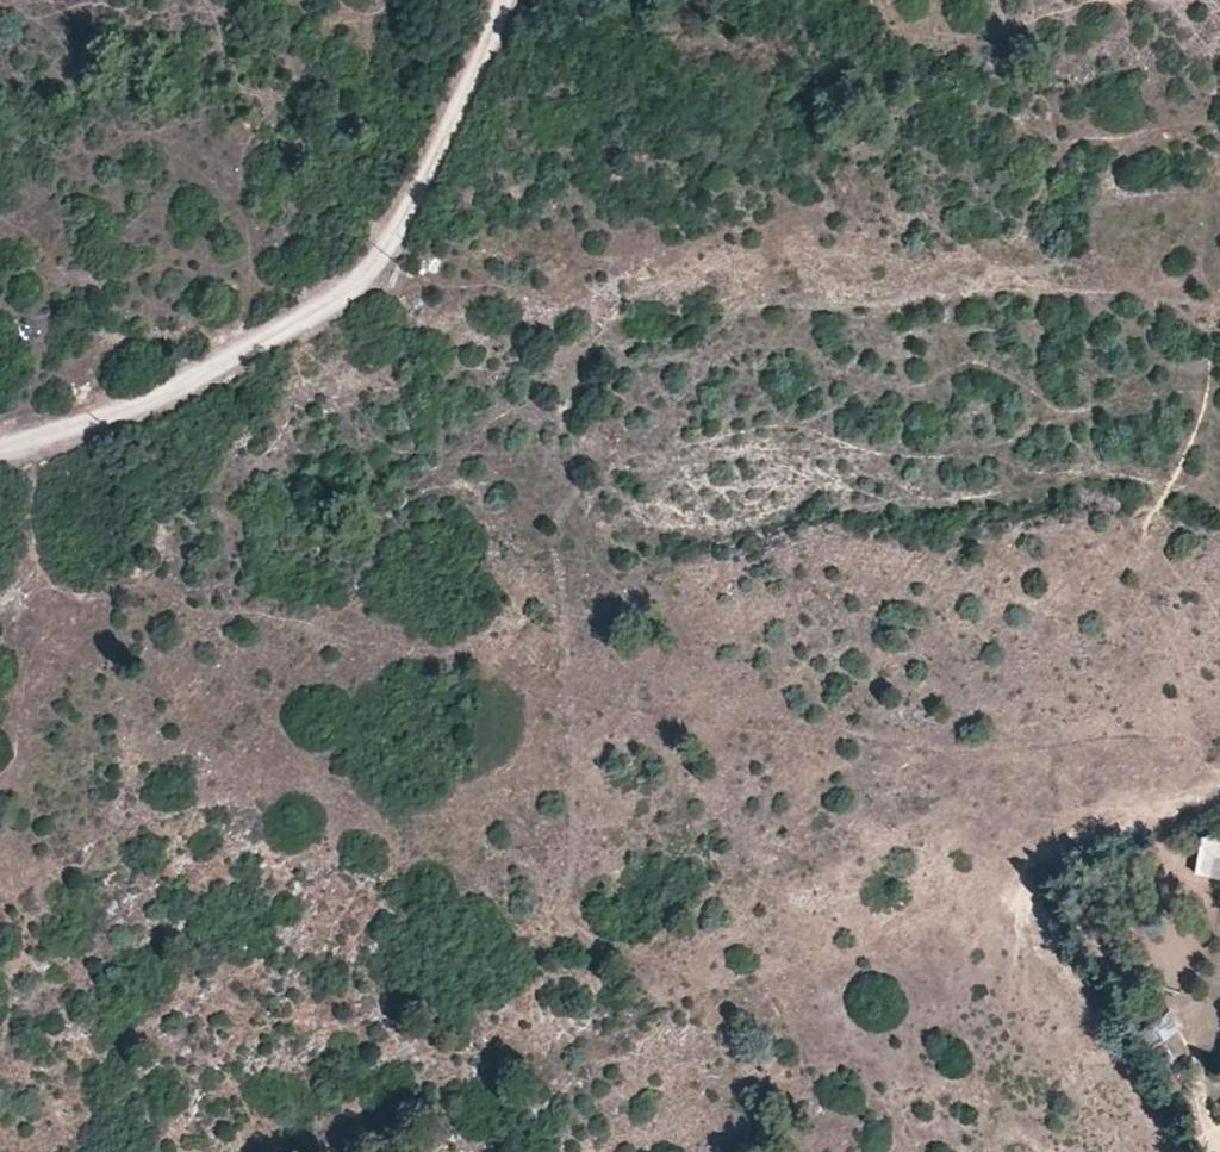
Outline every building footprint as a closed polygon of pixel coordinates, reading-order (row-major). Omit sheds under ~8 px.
[(1160,1059),(1187,1041),(1163,1006),(1136,1023),(1160,1059)]
